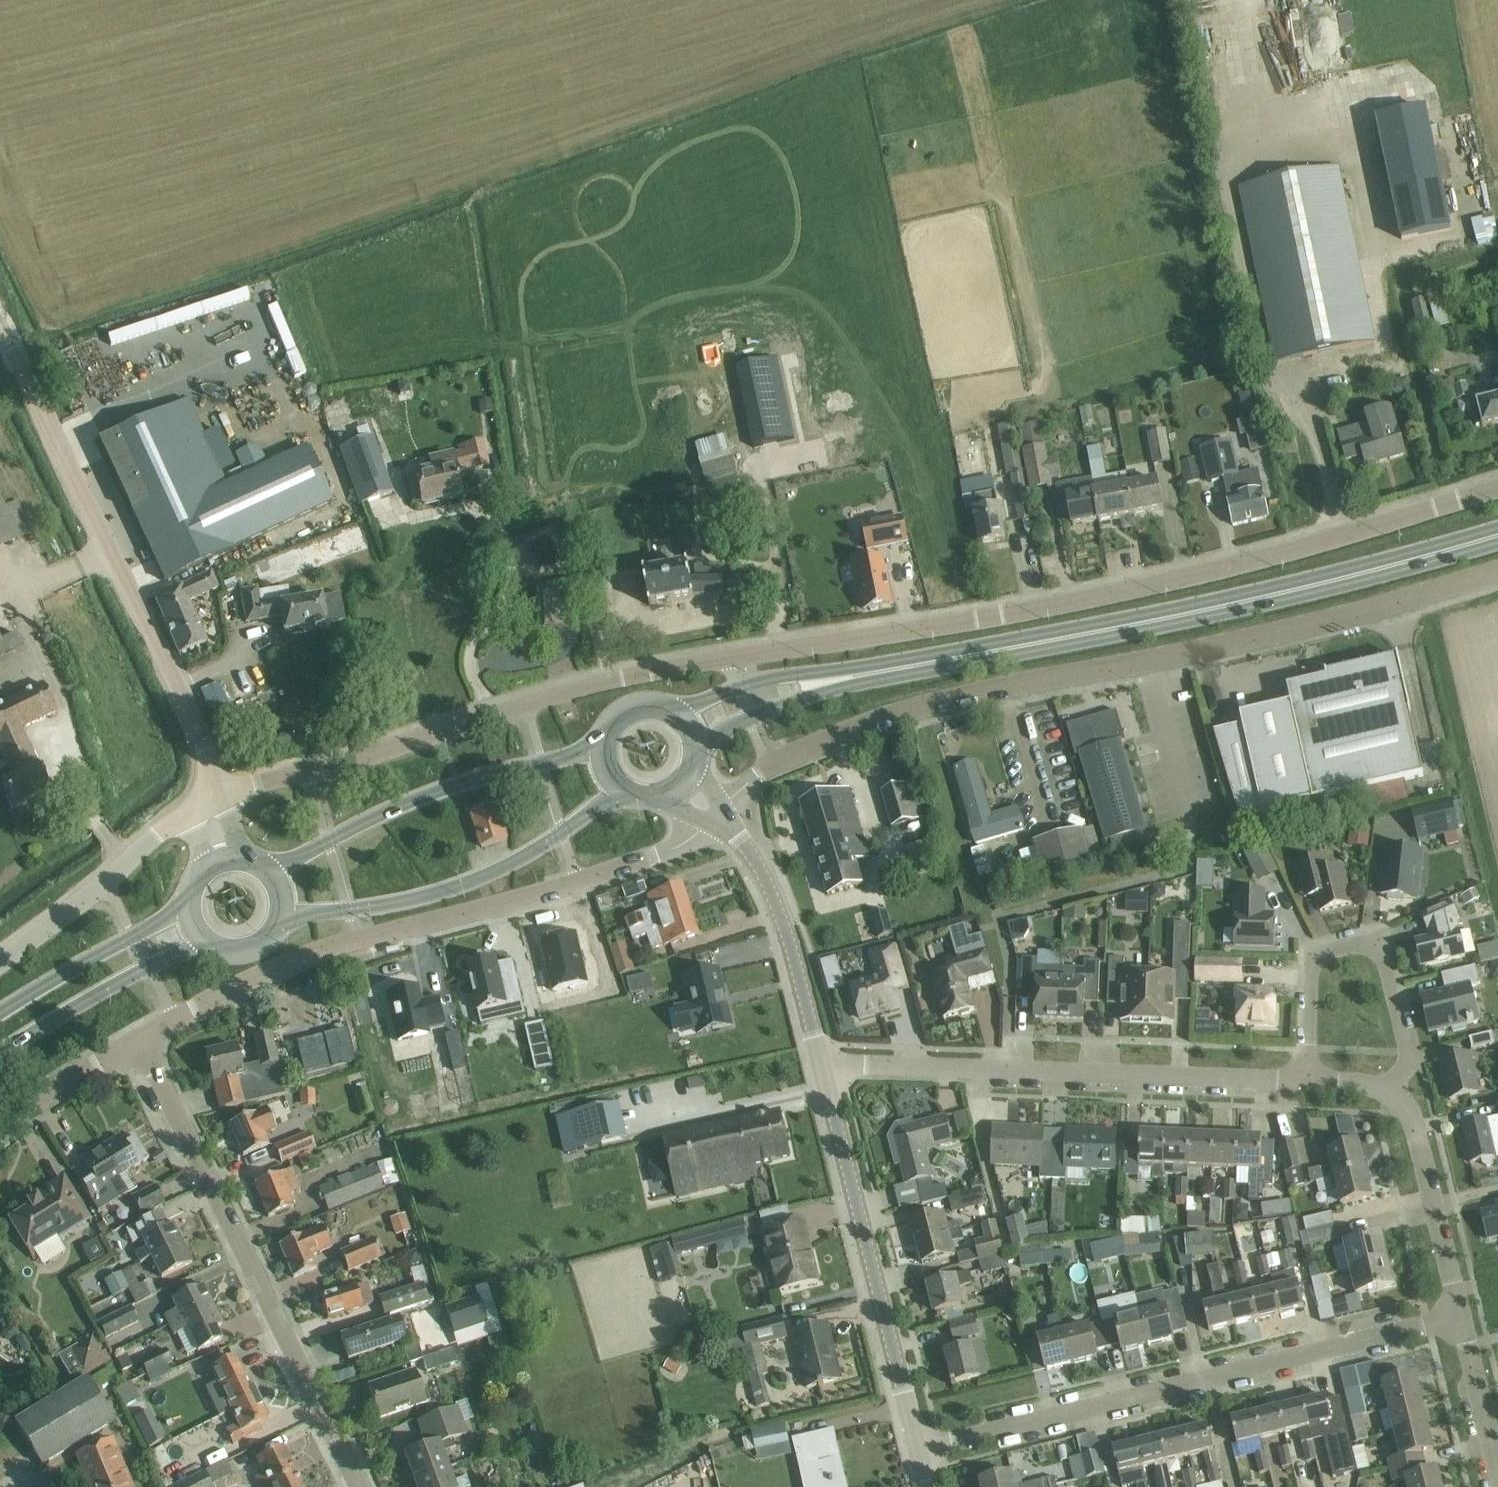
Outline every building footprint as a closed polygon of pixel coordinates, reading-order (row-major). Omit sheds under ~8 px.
[(1412,49),(1407,50),(1403,52),(1400,55),(1397,58),(1394,62),(1392,66),(1390,70),(1390,75),(1390,79),(1390,84),(1392,88),(1394,92),(1396,96),(1399,99),(1403,102),(1407,104),(1411,106),(1416,106),(1420,107),(1422,107),(1425,106),(1427,106),(1429,105),(1430,105),(1433,103),(1437,101),(1440,98),(1443,94),(1446,90),(1447,86),(1448,82),(1449,77),(1449,73),(1448,68),(1446,64),(1444,60),(1441,57),(1437,54),(1434,51),(1429,49),(1425,48),(1421,48),(1416,48),(1412,49)] [(1426,110),(1377,120),(1402,239),(1451,229),(1426,110)] [(1239,185),(1276,361),(1374,341),(1338,164),(1239,185)] [(1482,217),(1471,220),(1477,245),(1488,242),(1482,217)] [(1425,299),(1411,302),(1419,337),(1433,334),(1425,299)] [(1443,303),(1429,306),(1435,330),(1449,327),(1443,303)] [(777,359),(738,367),(750,422),(789,414),(777,359)] [(1453,379),(1442,382),(1447,403),(1470,397),(1466,383),(1455,386),(1453,379)] [(1488,395),(1475,398),(1483,427),(1497,423),(1497,388),(1487,391),(1488,395)] [(100,441),(164,580),(332,502),(306,447),(228,484),(189,400),(100,441)] [(491,400),(478,400),(480,414),(492,413),(491,400)] [(1370,432),(1341,440),(1347,459),(1364,455),(1367,466),(1405,455),(1391,407),(1365,414),(1368,425),(1370,432)] [(1162,418),(1147,421),(1149,432),(1165,429),(1162,418)] [(1257,418),(1239,422),(1242,435),(1248,433),(1252,451),(1263,448),(1257,418)] [(764,423),(694,444),(706,485),(776,466),(764,423)] [(1039,423),(1017,427),(1022,452),(1024,451),(1031,487),(1051,483),(1050,476),(1071,472),(1067,455),(1047,458),(1045,443),(1043,444),(1042,435),(1039,423)] [(1015,426),(1001,428),(1005,454),(1008,474),(1011,474),(1023,471),(1020,451),(1015,426)] [(1149,433),(1154,463),(1169,461),(1163,431),(1149,433)] [(373,438),(340,450),(360,504),(393,492),(373,438)] [(433,469),(415,473),(418,485),(410,487),(414,504),(422,502),(422,504),(460,495),(455,471),(472,467),(472,469),(488,465),(482,441),(462,446),(464,452),(431,459),(433,469)] [(1101,446),(1087,448),(1093,478),(1093,479),(1106,476),(1101,446)] [(1238,474),(1232,449),(1203,455),(1209,482),(1224,478),(1228,497),(1227,497),(1233,525),(1268,517),(1257,470),(1238,474)] [(1195,458),(1179,462),(1184,484),(1201,481),(1195,458)] [(1024,474),(1011,476),(1019,519),(1032,517),(1024,474)] [(991,476),(970,480),(975,508),(974,508),(980,543),(1005,539),(1002,522),(1006,521),(1003,504),(997,505),(994,490),(991,476)] [(1092,477),(1058,484),(1063,515),(1070,514),(1072,525),(1099,520),(1100,520),(1095,492),(1094,487),(1092,477)] [(1163,509),(1159,489),(1157,479),(1130,484),(1130,486),(1135,514),(1163,509)] [(1130,486),(1095,492),(1100,520),(1099,520),(1099,522),(1135,515),(1135,514),(1130,486)] [(794,493),(772,497),(774,507),(796,502),(794,493)] [(14,541),(32,532),(17,501),(5,507),(0,497),(0,548),(14,541)] [(902,516),(863,524),(867,547),(906,539),(902,516)] [(321,538),(262,564),(272,590),(339,561),(327,536),(321,538)] [(855,559),(861,590),(865,609),(893,604),(887,573),(892,572),(888,553),(855,559)] [(690,565),(644,573),(647,586),(650,605),(694,598),(694,597),(723,596),(723,579),(722,579),(694,579),(693,579),(690,565)] [(173,590),(155,598),(179,654),(207,643),(189,601),(218,586),(210,571),(173,590)] [(565,627),(564,586),(541,586),(542,627),(565,627)] [(326,625),(321,597),(279,604),(279,600),(260,604),(257,588),(241,591),(247,622),(281,616),(284,632),(326,625)] [(20,647),(14,635),(1,641),(0,637),(0,657),(20,647)] [(1291,704),(1241,715),(1243,726),(1263,812),(1293,805),(1296,819),(1356,805),(1353,791),(1404,780),(1423,775),(1409,712),(1411,712),(1403,679),(1399,660),(1398,660),(1398,662),(1328,678),(1327,676),(1326,676),(1327,678),(1287,687),(1291,704)] [(14,808),(50,791),(38,767),(39,766),(21,729),(57,712),(43,684),(0,705),(0,752),(10,776),(1,781),(14,808)] [(1067,725),(1072,744),(1076,756),(1081,754),(1106,841),(1111,840),(1115,854),(1156,842),(1151,826),(1146,828),(1121,742),(1126,741),(1117,710),(1067,725)] [(956,770),(977,843),(1023,830),(1017,809),(991,816),(976,764),(956,770)] [(882,792),(888,811),(892,826),(924,817),(914,782),(882,792)] [(849,788),(801,802),(813,843),(861,829),(849,788)] [(1359,805),(1362,815),(1409,804),(1406,795),(1359,805)] [(1432,806),(1412,810),(1419,838),(1444,832),(1448,846),(1460,844),(1457,829),(1458,828),(1457,827),(1452,804),(1451,801),(1432,806)] [(1461,802),(1452,804),(1457,827),(1466,825),(1461,802)] [(484,807),(470,812),(481,848),(495,844),(509,839),(499,803),(484,807)] [(1351,824),(1349,845),(1368,847),(1370,826),(1351,824)] [(1036,847),(1020,851),(1028,881),(1091,865),(1104,861),(1103,858),(1094,826),(1089,827),(1081,829),(1058,836),(1035,842),(1036,847)] [(1261,832),(1254,833),(1255,840),(1272,837),(1269,826),(1260,828),(1261,832)] [(861,829),(813,843),(828,895),(847,889),(863,885),(856,861),(869,857),(861,829)] [(1246,854),(1252,865),(1259,861),(1266,875),(1277,870),(1264,845),(1246,854)] [(1387,847),(1381,895),(1389,895),(1388,900),(1403,901),(1403,897),(1416,899),(1422,851),(1387,847)] [(1296,863),(1303,889),(1305,897),(1317,894),(1321,911),(1351,904),(1342,866),(1326,871),(1322,857),(1296,863)] [(644,882),(624,889),(627,900),(648,892),(644,882)] [(653,909),(640,913),(640,915),(627,920),(630,931),(691,910),(683,886),(649,897),(653,909)] [(1238,890),(1237,914),(1236,914),(1235,945),(1273,946),(1274,915),(1264,915),(1264,890),(1238,890)] [(1127,894),(1126,912),(1148,913),(1149,894),(1127,894)] [(1450,902),(1421,915),(1429,932),(1431,930),(1433,937),(1416,941),(1419,955),(1416,956),(1419,965),(1421,964),(1422,967),(1465,956),(1459,930),(1455,931),(1453,921),(1458,918),(1450,902)] [(1087,904),(1064,910),(1064,919),(1071,919),(1086,919),(1087,904)] [(651,950),(664,945),(699,934),(691,910),(630,931),(633,940),(647,935),(651,950)] [(884,943),(892,941),(890,934),(894,933),(887,911),(872,916),(878,937),(882,936),(884,943)] [(1007,923),(1012,942),(1024,939),(1030,929),(1027,918),(1007,923)] [(1149,973),(1147,1022),(1173,1023),(1175,983),(1189,983),(1191,923),(1175,922),(1173,974),(1149,973)] [(950,972),(932,977),(939,998),(944,1018),(975,1009),(970,992),(997,985),(983,934),(970,937),(966,924),(949,929),(956,955),(953,956),(946,957),(950,972)] [(553,991),(587,983),(576,934),(542,942),(553,991)] [(617,973),(634,970),(629,942),(612,944),(617,973)] [(1497,960),(1497,942),(1481,944),(1482,961),(1497,960)] [(896,946),(870,953),(878,978),(850,986),(860,1018),(900,1007),(894,987),(907,983),(896,946)] [(836,955),(821,959),(825,974),(840,970),(836,955)] [(497,958),(467,964),(481,1025),(526,1015),(514,960),(498,963),(497,958)] [(1021,991),(1036,992),(1035,1017),(1059,1018),(1061,978),(1046,978),(1047,966),(1038,966),(1038,958),(1023,958),(1021,991)] [(1110,958),(1108,996),(1122,997),(1121,1021),(1147,1022),(1149,973),(1124,973),(1125,958),(1110,958)] [(1238,983),(1239,961),(1197,959),(1197,982),(1238,983)] [(1061,978),(1059,1018),(1083,1019),(1084,993),(1099,994),(1100,961),(1085,960),(1085,968),(1075,967),(1075,979),(1061,978)] [(1442,974),(1446,991),(1421,997),(1430,1032),(1453,1027),(1454,1031),(1466,1027),(1465,1024),(1479,1020),(1470,986),(1481,984),(1476,966),(1442,974)] [(690,1003),(675,1006),(681,1034),(696,1031),(697,1035),(734,1027),(729,1006),(727,1006),(725,995),(727,994),(721,968),(684,976),(690,1003)] [(651,973),(627,978),(631,995),(655,989),(651,973)] [(418,988),(388,994),(398,1040),(428,1033),(427,1028),(444,1024),(438,999),(421,1003),(418,988)] [(1237,1025),(1275,1026),(1276,1001),(1270,1001),(1270,989),(1236,988),(1235,1001),(1249,1001),(1248,1011),(1238,1010),(1237,1025)] [(339,998),(343,1022),(353,1020),(349,996),(339,998)] [(321,1002),(322,1010),(338,1007),(336,999),(321,1002)] [(1212,1020),(1212,1008),(1199,1008),(1199,1033),(1223,1033),(1223,1020),(1212,1020)] [(1469,1038),(1472,1050),(1495,1044),(1492,1032),(1469,1038)] [(236,1045),(206,1052),(220,1110),(284,1094),(283,1091),(294,1087),(289,1062),(278,1065),(277,1063),(278,1062),(271,1033),(253,1037),(259,1062),(241,1067),(236,1045)] [(1441,1060),(1451,1100),(1479,1093),(1469,1053),(1441,1060)] [(314,1078),(323,1069),(314,1059),(305,1068),(314,1078)] [(667,1101),(719,1095),(716,1067),(664,1073),(667,1101)] [(299,1090),(300,1107),(316,1106),(314,1090),(299,1090)] [(558,1117),(557,1118),(565,1153),(628,1139),(620,1104),(615,1105),(558,1117)] [(275,1126),(268,1108),(230,1124),(243,1156),(268,1146),(262,1131),(275,1126)] [(791,1156),(781,1113),(664,1140),(677,1195),(756,1177),(753,1164),(791,1156)] [(1470,1162),(1482,1159),(1484,1164),(1487,1167),(1496,1165),(1497,1161),(1496,1156),(1497,1156),(1497,1117),(1497,1116),(1462,1124),(1470,1162)] [(889,1137),(894,1153),(898,1151),(907,1184),(916,1181),(922,1204),(949,1198),(945,1184),(935,1187),(925,1149),(952,1142),(946,1117),(914,1125),(913,1120),(897,1124),(889,1137)] [(994,1127),(993,1164),(1041,1166),(1041,1178),(1054,1179),(1055,1145),(1043,1144),(1043,1129),(994,1127)] [(1055,1145),(1054,1179),(1065,1179),(1066,1179),(1067,1168),(1089,1169),(1115,1170),(1115,1152),(1116,1132),(1067,1130),(1067,1145),(1055,1145)] [(282,1162),(315,1148),(309,1133),(275,1146),(278,1154),(282,1162)] [(1125,1164),(1127,1164),(1126,1175),(1138,1176),(1137,1181),(1153,1182),(1153,1178),(1164,1179),(1164,1173),(1164,1166),(1164,1165),(1165,1134),(1140,1133),(1140,1142),(1126,1142),(1125,1164)] [(1164,1173),(1188,1174),(1188,1167),(1187,1166),(1188,1135),(1165,1134),(1164,1165),(1164,1166),(1164,1173)] [(120,1136),(101,1148),(119,1177),(128,1171),(138,1165),(149,1158),(135,1135),(124,1142),(120,1136)] [(1188,1135),(1187,1166),(1188,1167),(1212,1168),(1213,1136),(1188,1135)] [(1213,1136),(1212,1168),(1236,1169),(1237,1137),(1213,1136)] [(1249,1201),(1259,1201),(1260,1182),(1272,1182),(1273,1170),(1261,1169),(1262,1138),(1237,1137),(1236,1169),(1250,1169),(1249,1201)] [(1280,1143),(1285,1162),(1287,1172),(1284,1172),(1287,1185),(1303,1181),(1299,1164),(1293,1140),(1280,1143)] [(1308,1170),(1311,1183),(1317,1182),(1366,1170),(1359,1143),(1328,1151),(1331,1165),(1308,1170)] [(124,1186),(101,1148),(82,1159),(88,1170),(77,1176),(95,1206),(107,1199),(100,1188),(109,1182),(119,1198),(129,1193),(124,1186)] [(162,1149),(151,1155),(156,1165),(168,1159),(162,1149)] [(309,1152),(298,1157),(303,1168),(314,1163),(309,1152)] [(330,1210),(385,1188),(375,1166),(321,1188),(330,1210)] [(268,1217),(287,1209),(293,1207),(289,1196),(302,1191),(293,1168),(255,1184),(268,1217)] [(1366,1170),(1317,1182),(1319,1193),(1337,1189),(1341,1204),(1372,1197),(1366,1170)] [(974,1174),(971,1180),(971,1187),(972,1191),(984,1188),(985,1188),(984,1185),(985,1184),(982,1172),(974,1174)] [(89,1219),(74,1194),(64,1177),(34,1196),(35,1198),(27,1203),(30,1207),(10,1220),(29,1251),(34,1260),(38,1257),(43,1266),(66,1252),(59,1238),(89,1219)] [(1176,1197),(1176,1206),(1186,1206),(1186,1193),(1188,1179),(1177,1178),(1176,1197)] [(1226,1180),(1225,1200),(1235,1200),(1236,1181),(1226,1180)] [(132,1197),(141,1216),(164,1204),(160,1196),(155,1186),(132,1197)] [(953,1213),(982,1206),(988,1204),(987,1199),(984,1188),(972,1191),(949,1198),(953,1213)] [(1291,1200),(1261,1204),(1264,1218),(1293,1214),(1291,1200)] [(792,1222),(788,1207),(760,1214),(764,1229),(763,1230),(778,1292),(819,1281),(804,1219),(792,1222)] [(1483,1213),(1489,1239),(1497,1237),(1497,1210),(1483,1213)] [(944,1211),(911,1220),(917,1243),(962,1231),(959,1220),(948,1223),(944,1211)] [(1188,1212),(1188,1227),(1205,1227),(1205,1213),(1196,1213),(1188,1212)] [(161,1216),(159,1213),(126,1229),(133,1245),(143,1240),(147,1247),(135,1253),(140,1262),(151,1257),(152,1258),(183,1243),(173,1222),(166,1226),(161,1216)] [(395,1235),(411,1230),(405,1213),(390,1218),(395,1235)] [(1333,1213),(1303,1220),(1306,1232),(1336,1225),(1333,1213)] [(1023,1217),(1007,1221),(1014,1247),(1029,1243),(1025,1228),(1023,1217)] [(1296,1217),(1282,1221),(1287,1245),(1301,1241),(1296,1217)] [(1005,1254),(997,1222),(982,1226),(985,1239),(976,1242),(981,1260),(1005,1254)] [(1047,1223),(1025,1228),(1029,1243),(1049,1239),(1047,1223)] [(1053,1223),(1053,1237),(1068,1238),(1069,1224),(1053,1223)] [(1124,1223),(1123,1237),(1140,1235),(1140,1223),(1124,1223)] [(1306,1232),(1309,1245),(1339,1238),(1336,1225),(1306,1232)] [(324,1226),(308,1233),(280,1244),(293,1278),(316,1268),(311,1257),(317,1254),(332,1248),(324,1226)] [(917,1243),(922,1263),(955,1255),(952,1243),(964,1240),(962,1231),(917,1243)] [(1186,1238),(1173,1239),(1180,1266),(1192,1266),(1192,1261),(1216,1257),(1213,1234),(1203,1234),(1186,1238)] [(1140,1240),(1140,1235),(1123,1237),(1122,1243),(1125,1243),(1126,1256),(1151,1252),(1149,1240),(1140,1240)] [(1381,1235),(1362,1239),(1345,1244),(1350,1268),(1387,1259),(1381,1235)] [(340,1252),(348,1271),(381,1257),(373,1239),(340,1252)] [(1071,1241),(1046,1244),(1048,1264),(1074,1261),(1072,1248),(1071,1241)] [(650,1249),(660,1283),(683,1276),(673,1242),(650,1249)] [(152,1258),(161,1277),(192,1263),(183,1243),(152,1258)] [(1019,1247),(1021,1267),(1048,1264),(1046,1244),(1019,1247)] [(417,1251),(406,1254),(409,1265),(420,1262),(417,1251)] [(1279,1253),(1286,1285),(1274,1288),(1280,1313),(1304,1307),(1298,1282),(1290,1251),(1279,1253)] [(1005,1254),(981,1260),(984,1273),(1008,1267),(1005,1254)] [(1267,1256),(1255,1259),(1260,1278),(1272,1275),(1267,1256)] [(1350,1268),(1352,1275),(1357,1294),(1394,1285),(1387,1259),(1350,1268)] [(1403,1260),(1395,1262),(1398,1273),(1405,1271),(1403,1260)] [(1245,1262),(1243,1263),(1257,1319),(1280,1313),(1274,1288),(1251,1294),(1245,1262)] [(1219,1264),(1218,1264),(1233,1325),(1257,1319),(1243,1263),(1233,1265),(1239,1297),(1228,1299),(1219,1264)] [(1218,1264),(1208,1267),(1217,1302),(1203,1305),(1209,1330),(1233,1325),(1218,1264)] [(130,1267),(119,1272),(128,1288),(136,1304),(156,1294),(150,1280),(139,1285),(130,1267)] [(112,1296),(128,1288),(119,1272),(104,1279),(112,1296)] [(954,1276),(955,1278),(929,1285),(936,1312),(962,1306),(958,1288),(974,1284),(971,1272),(954,1276)] [(1329,1289),(1325,1274),(1311,1277),(1321,1321),(1336,1317),(1332,1300),(1329,1289)] [(321,1297),(328,1318),(373,1304),(366,1283),(321,1297)] [(173,1299),(177,1309),(164,1316),(169,1326),(213,1304),(203,1284),(173,1299)] [(379,1297),(385,1316),(426,1302),(420,1284),(379,1297)] [(1141,1313),(1149,1345),(1174,1339),(1172,1333),(1188,1329),(1178,1291),(1161,1296),(1164,1307),(1141,1313)] [(1135,1294),(1097,1303),(1102,1323),(1104,1323),(1110,1347),(1121,1344),(1123,1352),(1144,1347),(1149,1345),(1141,1313),(1140,1313),(1136,1297),(1135,1294)] [(445,1306),(454,1334),(487,1323),(478,1295),(445,1306)] [(222,1340),(216,1328),(223,1324),(213,1304),(169,1326),(174,1335),(178,1333),(187,1329),(198,1352),(222,1340)] [(106,1338),(139,1321),(131,1305),(97,1323),(106,1338)] [(1010,1307),(1003,1315),(1012,1322),(1019,1314),(1010,1307)] [(1065,1333),(1060,1315),(1048,1318),(1053,1336),(1039,1340),(1047,1371),(1073,1364),(1065,1333)] [(405,1341),(398,1318),(341,1337),(349,1360),(405,1341)] [(730,1354),(742,1350),(757,1407),(767,1404),(761,1375),(768,1373),(761,1343),(787,1337),(782,1319),(741,1330),(742,1333),(724,1337),(730,1354)] [(957,1350),(946,1353),(949,1364),(947,1364),(952,1386),(958,1385),(957,1383),(980,1377),(972,1346),(971,1346),(969,1337),(978,1334),(974,1319),(951,1325),(957,1350)] [(696,1322),(676,1327),(680,1342),(681,1342),(694,1338),(700,1337),(696,1322)] [(1065,1333),(1073,1364),(1098,1358),(1096,1350),(1110,1347),(1104,1323),(1065,1333)] [(794,1332),(808,1389),(824,1385),(824,1384),(838,1380),(833,1360),(831,1360),(829,1353),(834,1351),(828,1324),(794,1332)] [(70,1375),(83,1368),(88,1374),(111,1360),(93,1330),(70,1350),(59,1356),(70,1375)] [(500,1335),(487,1339),(493,1358),(506,1354),(500,1335)] [(147,1375),(167,1364),(172,1362),(165,1347),(140,1361),(147,1375)] [(427,1372),(457,1363),(453,1348),(423,1357),(425,1364),(427,1372)] [(677,1375),(683,1365),(669,1357),(662,1367),(677,1375)] [(217,1383),(206,1388),(213,1402),(225,1396),(229,1405),(231,1410),(258,1397),(248,1375),(245,1377),(238,1363),(213,1375),(217,1383)] [(167,1364),(147,1375),(150,1381),(171,1372),(167,1364)] [(87,1377),(13,1421),(43,1468),(116,1422),(97,1391),(115,1377),(109,1367),(89,1381),(87,1377)] [(1356,1368),(1340,1372),(1351,1418),(1364,1415),(1367,1414),(1360,1388),(1356,1368)] [(379,1418),(430,1401),(426,1390),(421,1391),(414,1373),(369,1388),(379,1418)] [(1383,1383),(1387,1402),(1389,1408),(1421,1400),(1415,1375),(1383,1383)] [(510,1386),(497,1391),(502,1403),(514,1398),(510,1386)] [(1306,1402),(1312,1426),(1315,1441),(1324,1439),(1334,1477),(1359,1471),(1340,1396),(1327,1400),(1326,1397),(1306,1402)] [(231,1410),(235,1418),(238,1424),(226,1430),(233,1444),(244,1438),(262,1430),(259,1423),(269,1418),(258,1397),(231,1410)] [(1421,1400),(1389,1408),(1395,1434),(1428,1426),(1421,1400)] [(1313,1441),(1312,1441),(1308,1427),(1312,1426),(1306,1402),(1279,1408),(1285,1432),(1299,1429),(1302,1443),(1306,1462),(1317,1459),(1313,1441)] [(457,1408),(421,1420),(430,1446),(405,1455),(414,1479),(447,1467),(442,1453),(455,1448),(452,1439),(466,1434),(457,1408)] [(1279,1408),(1255,1414),(1261,1438),(1285,1432),(1279,1408)] [(150,1411),(135,1419),(149,1447),(164,1439),(150,1411)] [(1255,1414),(1231,1420),(1237,1444),(1261,1438),(1255,1414)] [(533,1418),(528,1420),(532,1428),(530,1429),(533,1436),(539,1433),(533,1418)] [(757,1451),(790,1442),(784,1422),(751,1430),(757,1451)] [(1359,1442),(1370,1440),(1366,1423),(1355,1426),(1359,1442)] [(1208,1425),(1184,1431),(1190,1455),(1203,1451),(1211,1483),(1199,1486),(1223,1486),(1208,1425)] [(1388,1461),(1390,1470),(1425,1462),(1422,1453),(1434,1450),(1428,1426),(1395,1434),(1401,1458),(1388,1461)] [(1161,1437),(1167,1460),(1190,1455),(1184,1431),(1161,1437)] [(840,1458),(839,1458),(833,1432),(817,1436),(818,1439),(811,1440),(810,1437),(794,1441),(805,1486),(847,1486),(840,1458)] [(1138,1442),(1144,1466),(1155,1463),(1160,1483),(1148,1485),(1149,1486),(1173,1486),(1167,1460),(1161,1437),(1138,1442)] [(532,1438),(525,1441),(530,1455),(537,1452),(532,1438)] [(95,1448),(112,1486),(134,1486),(114,1440),(95,1448)] [(1148,1485),(1144,1466),(1138,1442),(1113,1449),(1118,1472),(1130,1469),(1134,1485),(1136,1485),(1137,1486),(1149,1486),(1148,1485)] [(256,1479),(259,1486),(266,1486),(295,1473),(282,1446),(257,1459),(265,1475),(256,1479)] [(1282,1467),(1293,1465),(1289,1446),(1278,1449),(1282,1467)] [(95,1448),(76,1456),(89,1486),(112,1486),(95,1448)] [(1069,1459),(1075,1480),(1087,1477),(1104,1473),(1099,1452),(1082,1456),(1069,1459)] [(1255,1455),(1259,1473),(1270,1471),(1266,1452),(1255,1455)] [(1438,1470),(1427,1473),(1425,1462),(1390,1470),(1393,1481),(1406,1478),(1408,1486),(1443,1486),(1438,1470)] [(447,1467),(414,1479),(417,1486),(470,1486),(466,1477),(453,1482),(447,1467)] [(1183,1472),(1187,1486),(1199,1486),(1194,1469),(1183,1472)] [(204,1471),(171,1486),(213,1486),(204,1471)] [(295,1473),(266,1486),(302,1486),(295,1473)] [(982,1486),(1057,1486),(1054,1476),(1042,1479),(1042,1480),(1015,1486),(1012,1473),(980,1480),(982,1486)] [(161,1478),(165,1486),(168,1486),(173,1485),(168,1474),(161,1478)]
